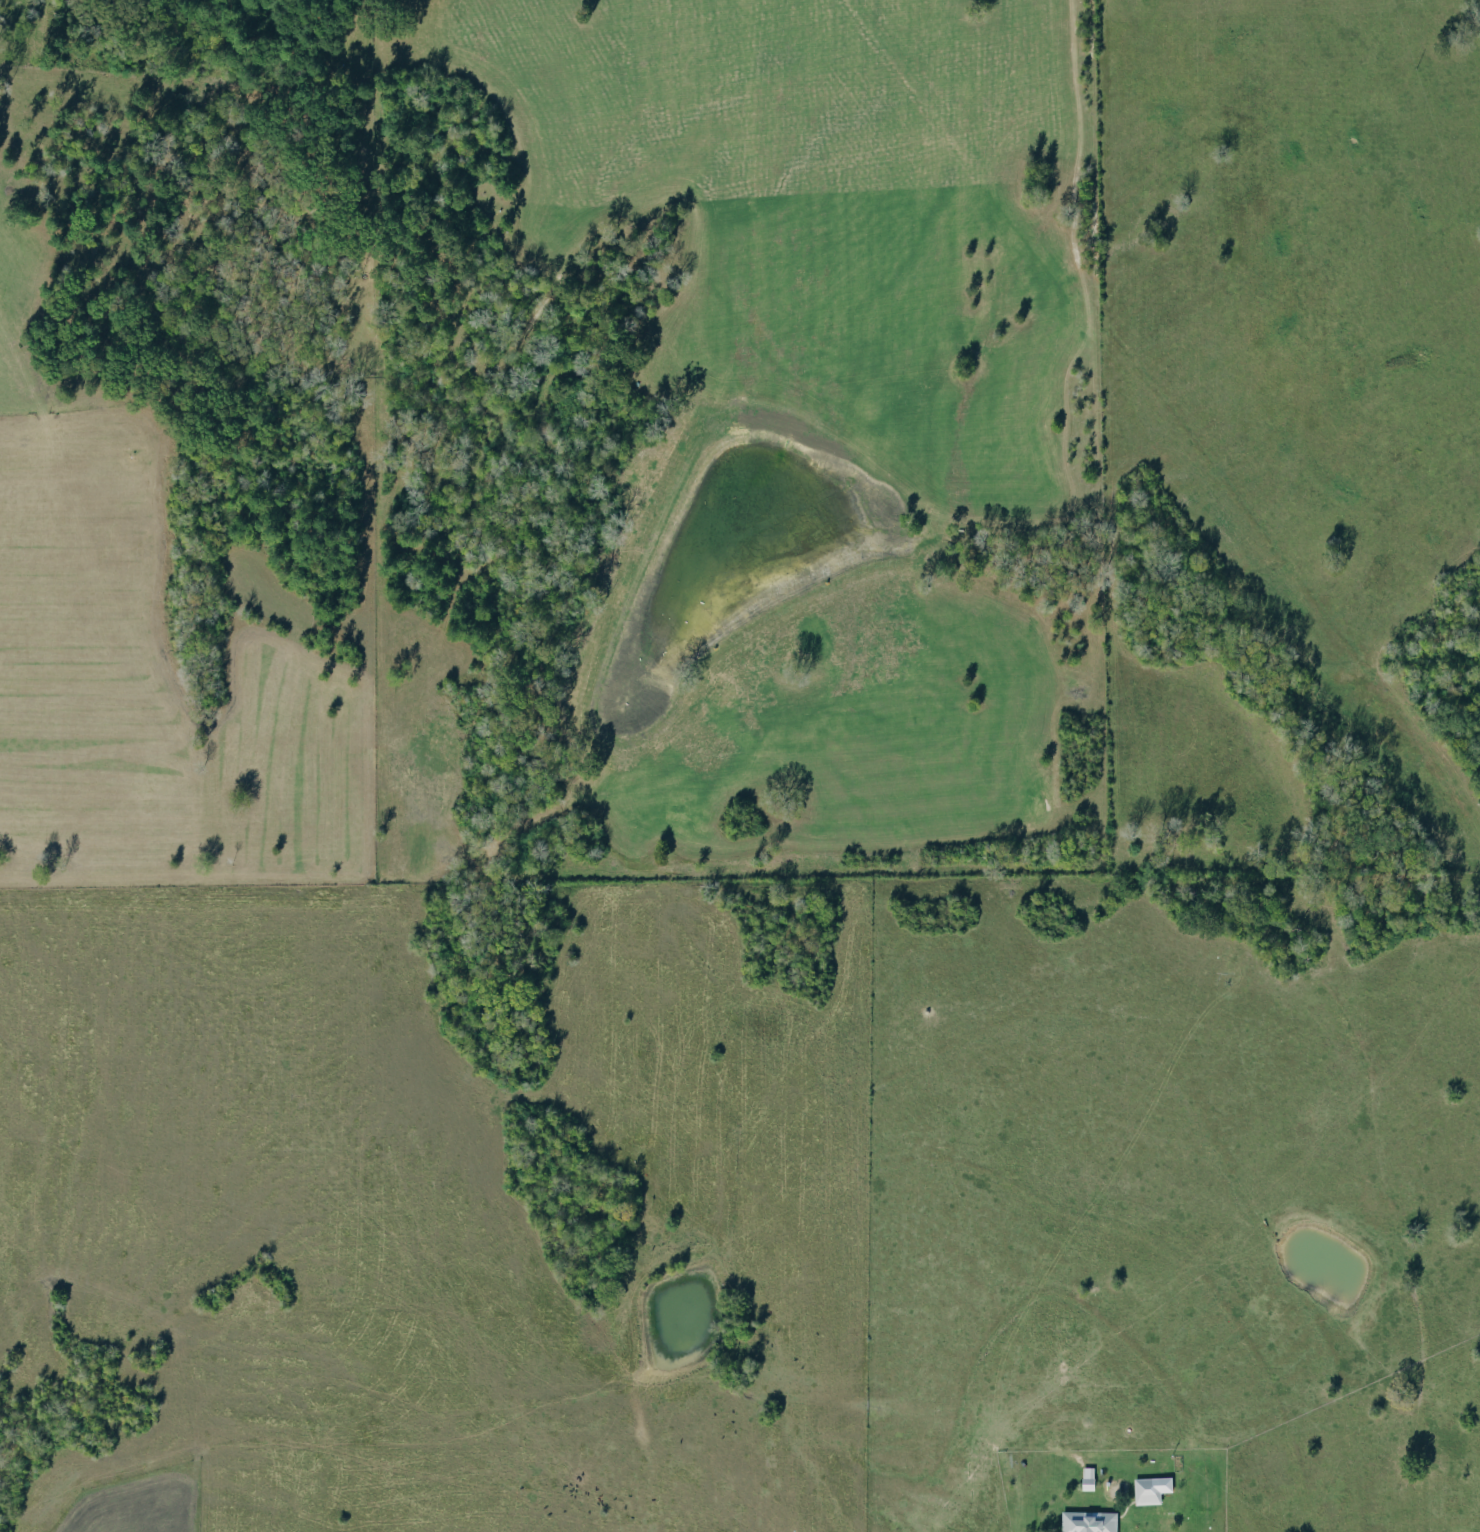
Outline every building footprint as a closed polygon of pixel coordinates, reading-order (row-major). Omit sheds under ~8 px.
[(1136,1478),(1137,1504),(1163,1503),(1163,1492),(1175,1492),(1175,1476),(1136,1478)] [(1119,1511),(1064,1510),(1063,1531),(1119,1531),(1119,1511)]
